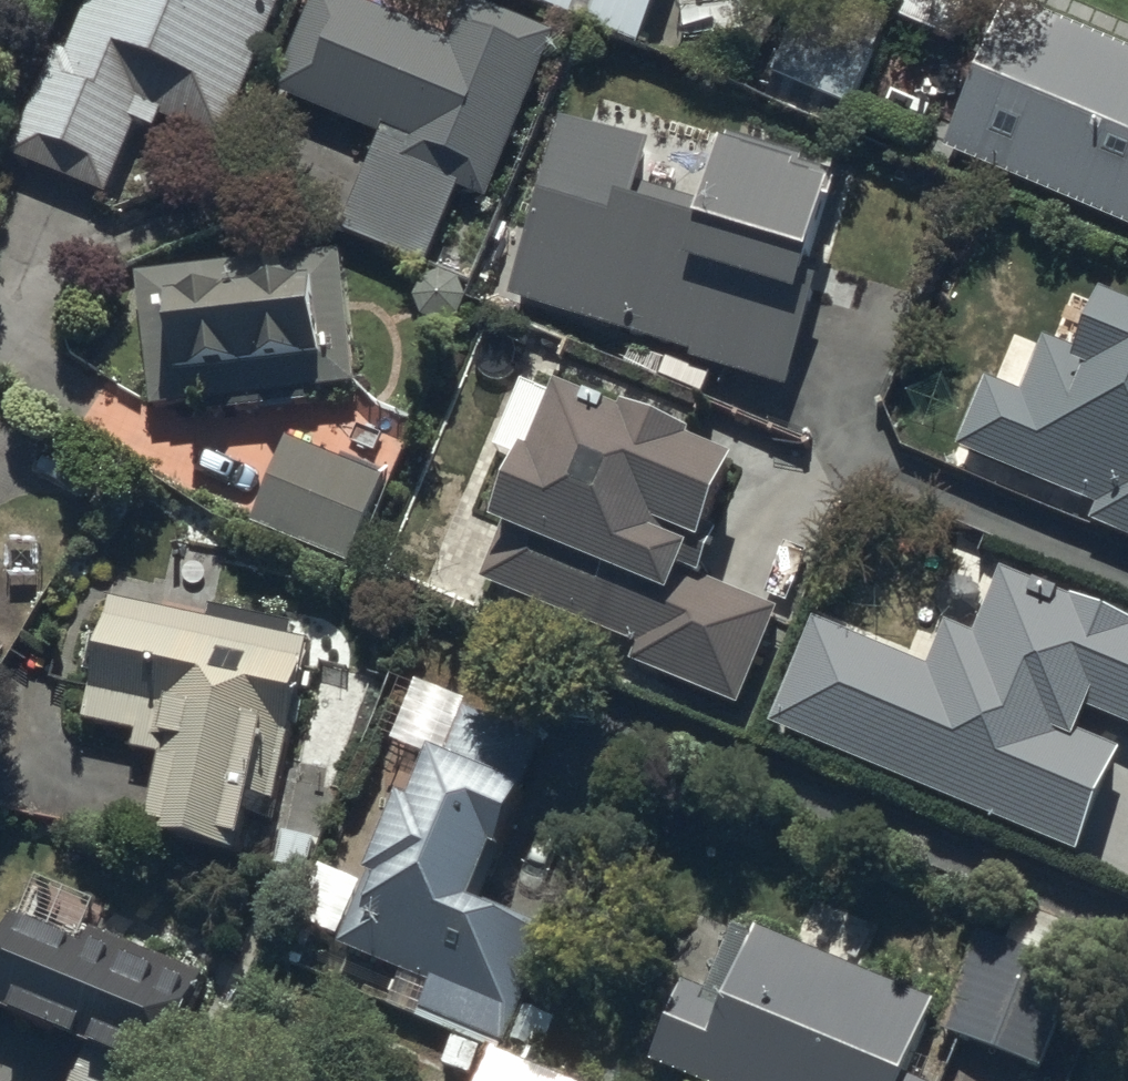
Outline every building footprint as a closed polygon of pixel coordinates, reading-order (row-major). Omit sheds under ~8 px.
[(291,0),(78,0),(12,165),(110,205),(138,135),(158,144),(166,126),(230,152),(291,0)] [(327,0),(316,0),(273,103),(382,148),(343,242),(430,278),(464,197),(491,208),(556,50),(454,7),(438,46),(327,0)] [(638,39),(654,0),(542,0),(638,39)] [(947,140),(1127,217),(1127,42),(1030,0),(1007,0),(947,140)] [(793,19),(765,95),(841,123),(869,47),(793,19)] [(653,164),(560,135),(504,313),(785,402),(809,328),(797,325),(840,188),(732,154),(711,221),(643,199),(653,164)] [(345,270),(137,283),(148,417),(214,412),(216,430),(311,422),(309,407),(356,404),(345,270)] [(1098,281),(1072,345),(1044,334),(1021,390),(983,374),(956,438),(1095,496),(1087,515),(1127,532),(1127,293),(1098,281)] [(737,496),(558,420),(483,596),(639,663),(634,674),(734,717),(773,626),(696,594),(737,496)] [(384,493),(288,452),(251,534),(349,576),(384,493)] [(1127,742),(1127,642),(1003,589),(974,657),(943,643),(925,687),(808,638),(763,746),(1075,876),(1120,767),(1081,750),(1091,727),(1127,742)] [(310,653),(106,609),(78,738),(138,751),(135,763),(166,770),(147,862),(240,882),(268,750),(288,754),(310,653)] [(546,757),(460,722),(413,834),(393,825),(338,958),(430,996),(420,1020),(502,1054),(548,942),(481,914),(546,757)] [(1002,954),(978,944),(942,1040),(1039,1077),(1086,952),(1012,925),(1002,954)] [(739,934),(709,1007),(683,997),(651,1077),(660,1080),(909,1080),(936,1014),(739,934)] [(0,947),(0,1040),(124,1080),(176,1080),(207,988),(83,947),(75,972),(0,947)] [(494,1065),(488,1080),(532,1080),(494,1065)]
